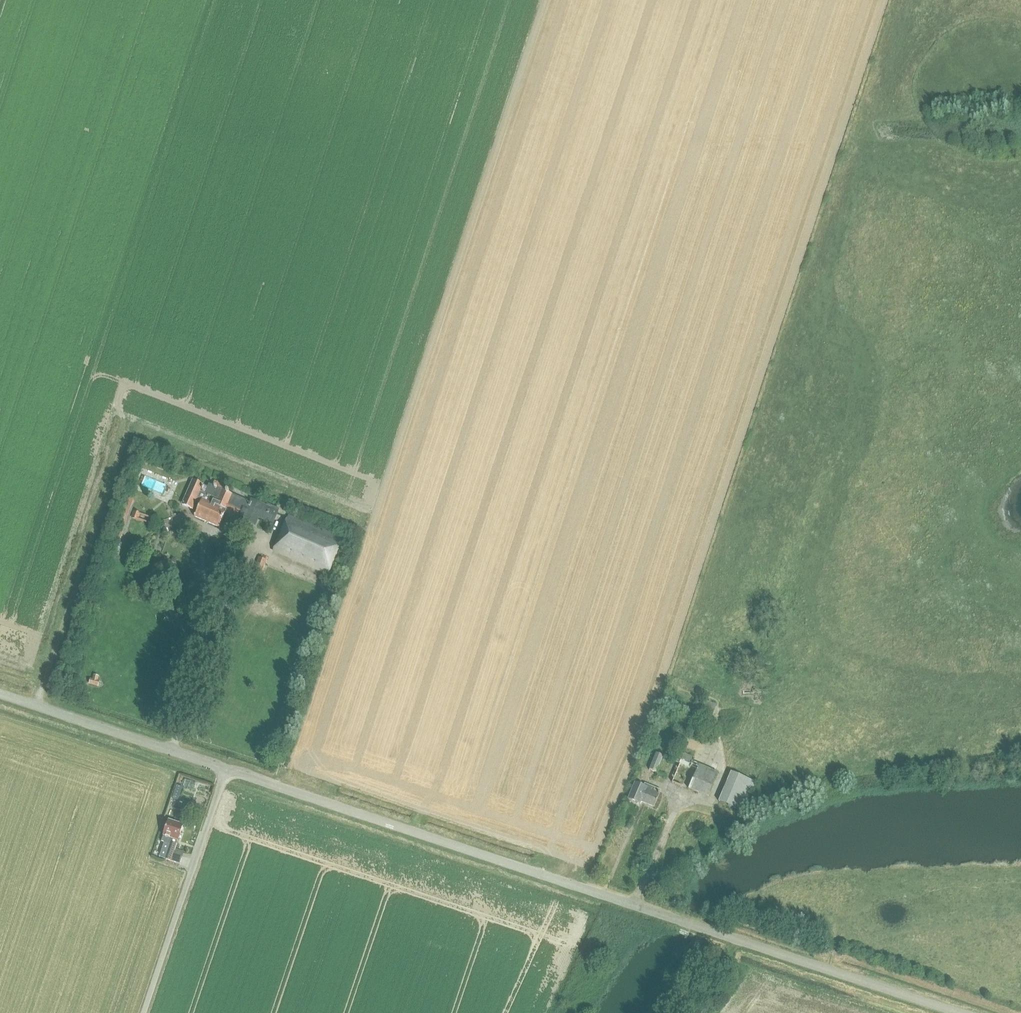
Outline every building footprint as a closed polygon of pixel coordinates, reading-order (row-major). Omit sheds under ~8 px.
[(193,480),(186,496),(182,506),(193,511),(197,501),(202,503),(195,518),(219,528),(227,510),(244,517),(242,519),(257,526),(259,519),(274,526),(280,511),(279,511),(280,510),(268,505),(268,506),(251,499),(250,502),(223,490),(225,486),(215,481),(213,486),(209,484),(208,487),(193,480)] [(134,511),(132,518),(138,520),(140,514),(134,511)] [(342,543),(320,534),(287,520),(274,551),(329,574),(342,543)] [(258,582),(267,562),(259,559),(250,579),(258,582)] [(90,678),(89,684),(98,686),(100,680),(98,680),(99,676),(93,674),(92,678),(90,678)] [(698,742),(700,759),(721,756),(719,739),(698,742)] [(696,771),(689,789),(698,793),(708,770),(693,763),(696,758),(679,751),(674,762),(696,771)] [(657,773),(664,756),(657,754),(650,771),(657,773)] [(744,809),(756,779),(731,769),(719,799),(744,809)] [(185,779),(183,785),(194,789),(196,783),(185,779)] [(636,783),(629,800),(640,804),(641,802),(655,808),(662,791),(646,785),(645,786),(636,783)] [(183,788),(177,785),(175,792),(181,794),(183,788)] [(175,849),(183,825),(169,820),(162,841),(170,844),(165,859),(180,864),(182,857),(184,852),(175,849)]
